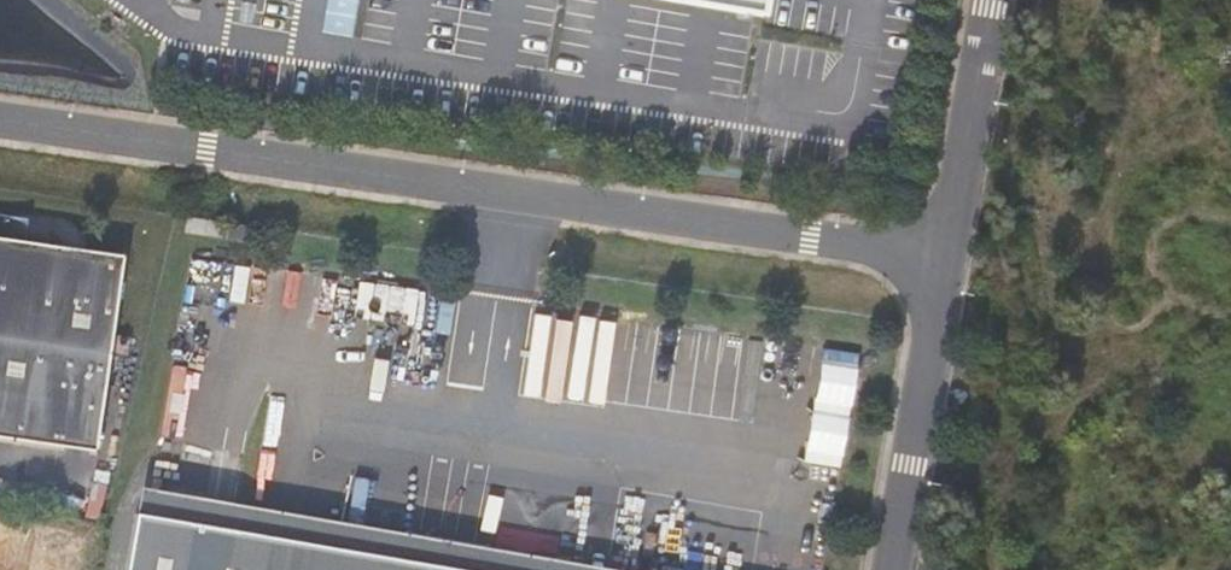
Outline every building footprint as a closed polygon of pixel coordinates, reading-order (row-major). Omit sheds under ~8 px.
[(759,21),(762,0),(642,0),(759,21)] [(0,212),(0,234),(20,237),(23,216),(0,212)] [(249,228),(224,224),(223,239),(247,243),(249,228)] [(91,447),(107,334),(119,251),(87,246),(37,239),(20,237),(0,234),(0,434),(91,447)] [(139,484),(135,510),(409,557),(406,569),(645,569),(139,484)] [(409,557),(135,510),(124,569),(406,569),(409,557)]
